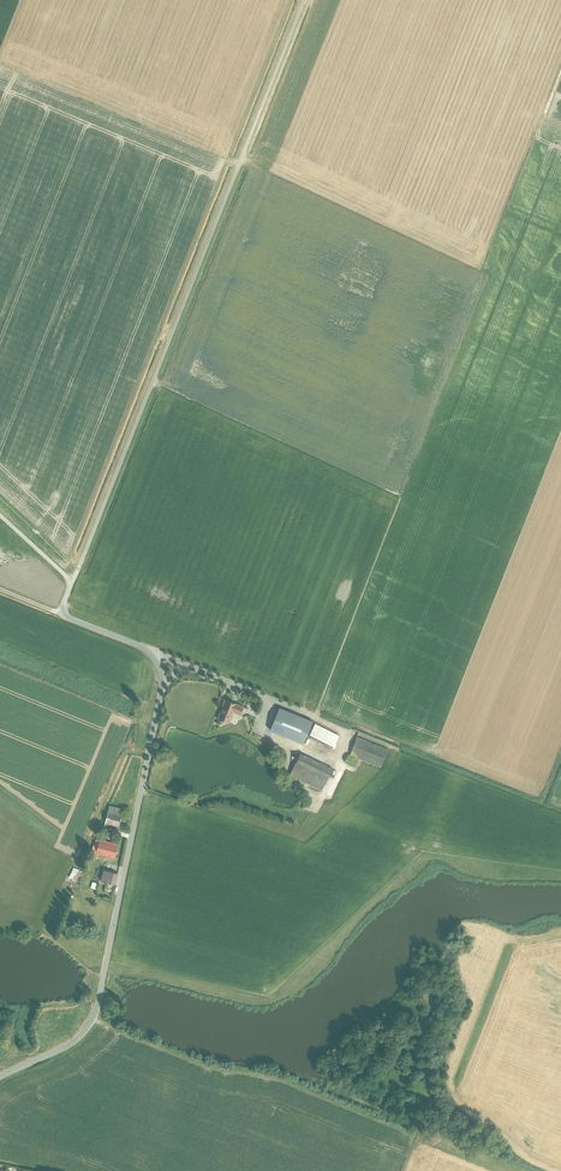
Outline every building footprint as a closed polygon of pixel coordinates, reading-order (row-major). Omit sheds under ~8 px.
[(222,713),(219,719),(230,723),(234,712),(241,715),(244,707),(225,699),(222,705),(225,706),(222,713)] [(280,707),(270,730),(304,744),(313,721),(280,707)] [(316,723),(309,737),(328,747),(328,746),(333,749),(333,748),(335,749),(337,744),(336,744),(340,735),(316,723)] [(349,754),(345,762),(354,766),(357,761),(358,762),(359,760),(357,760),(358,758),(381,767),(389,749),(357,737),(350,755),(349,754)] [(291,772),(290,775),(298,779),(308,784),(322,791),(333,768),(301,753),(291,772)] [(110,805),(104,827),(118,831),(124,809),(110,805)] [(96,839),(91,851),(115,857),(118,845),(96,839)] [(74,867),(69,877),(77,880),(80,874),(80,875),(82,871),(74,867)] [(104,870),(101,880),(108,882),(107,886),(112,887),(113,883),(115,884),(118,873),(104,870)]
